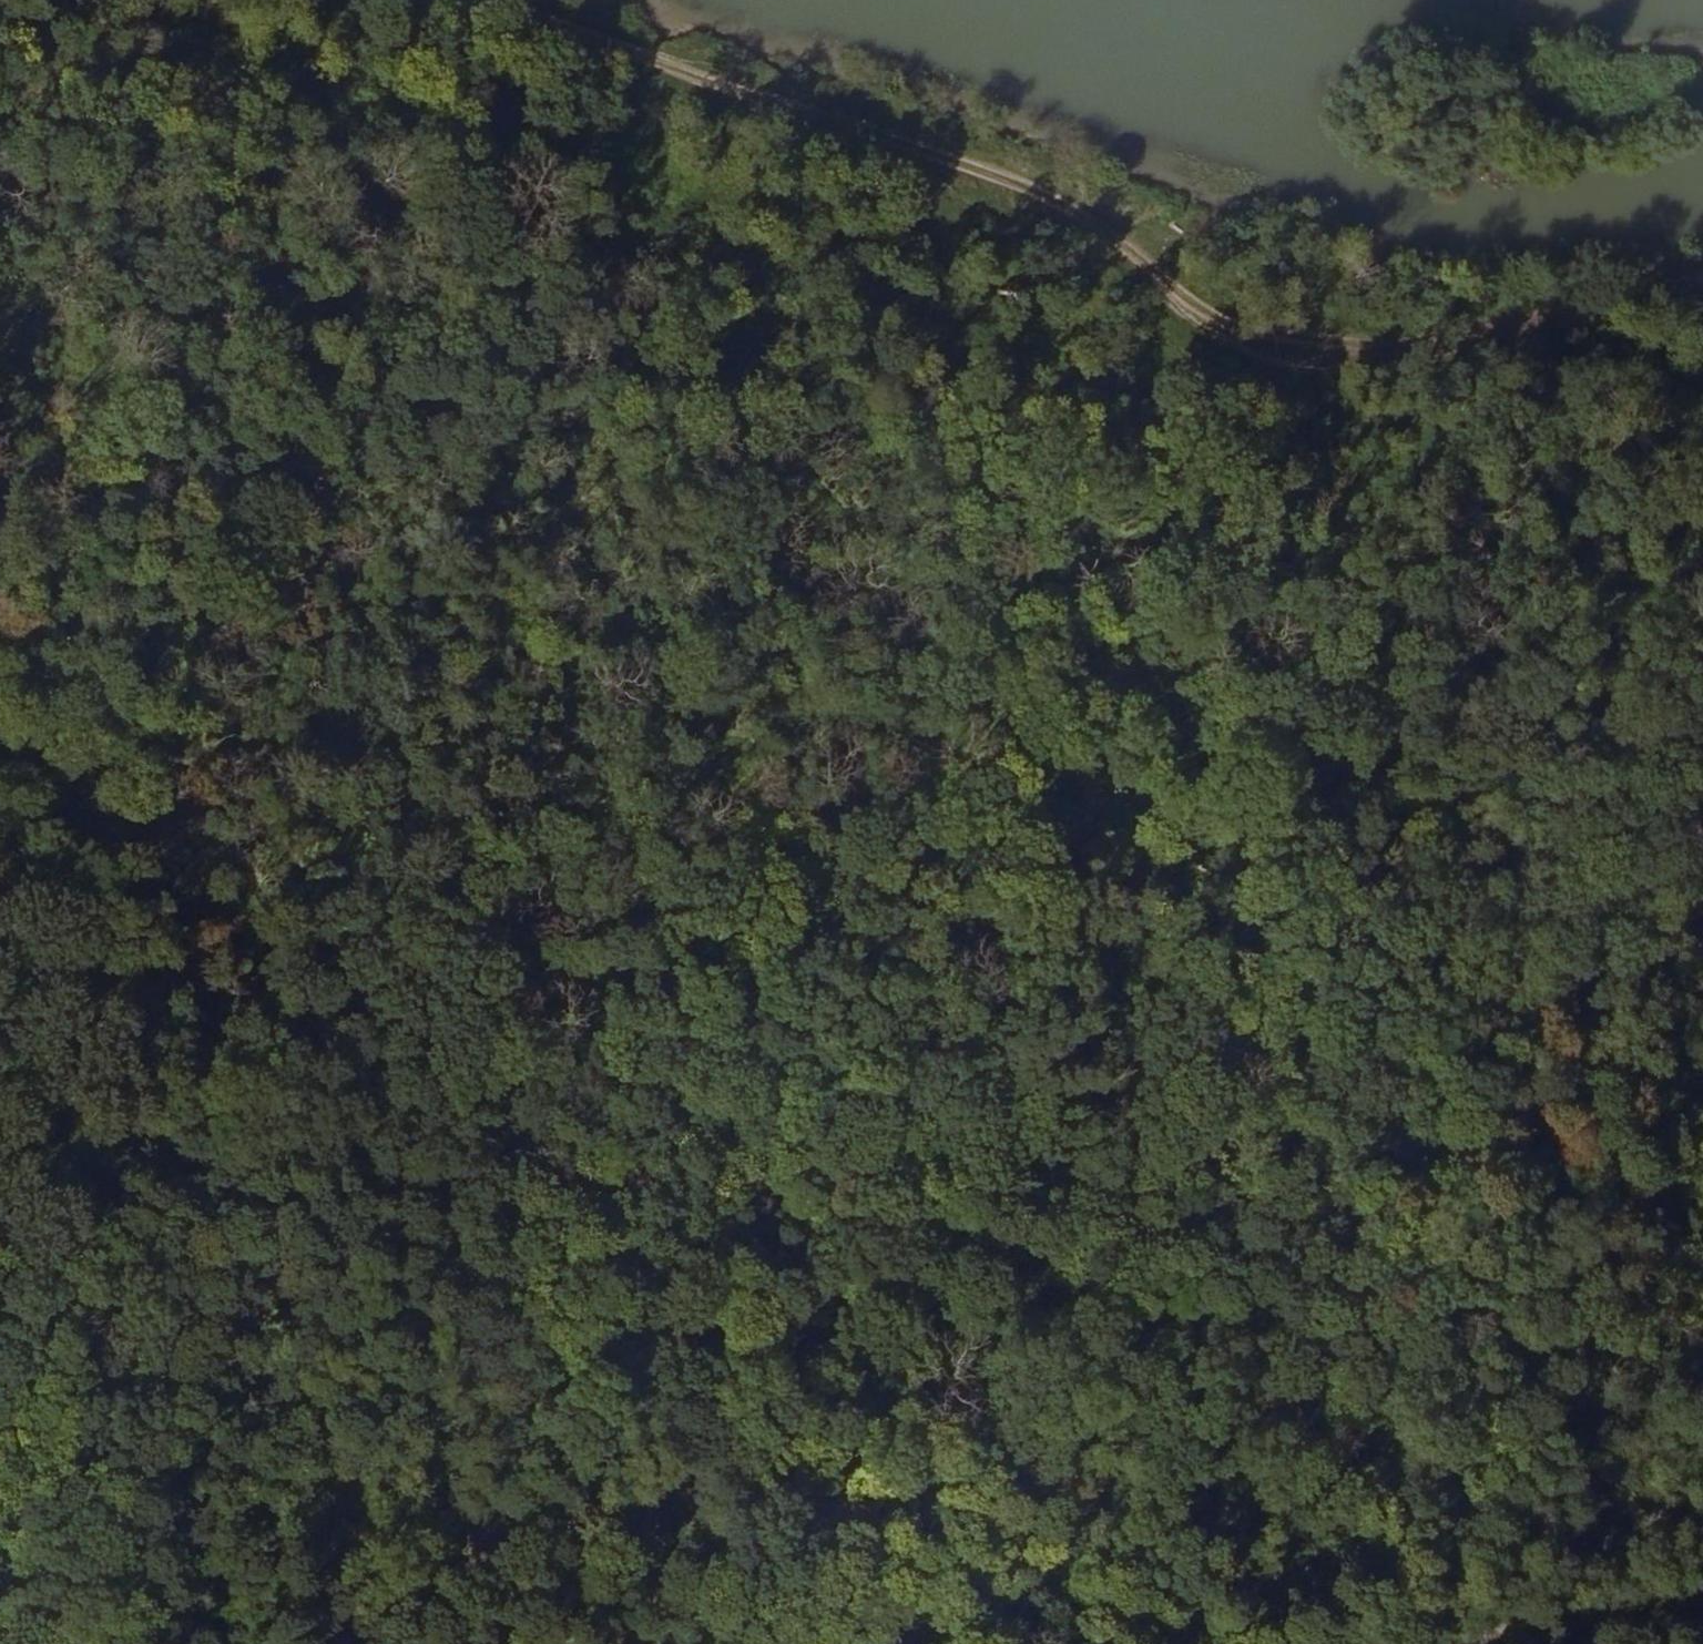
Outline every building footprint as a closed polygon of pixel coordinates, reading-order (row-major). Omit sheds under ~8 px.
[(517,150),(521,130),(511,129),(508,149),(517,150)]
